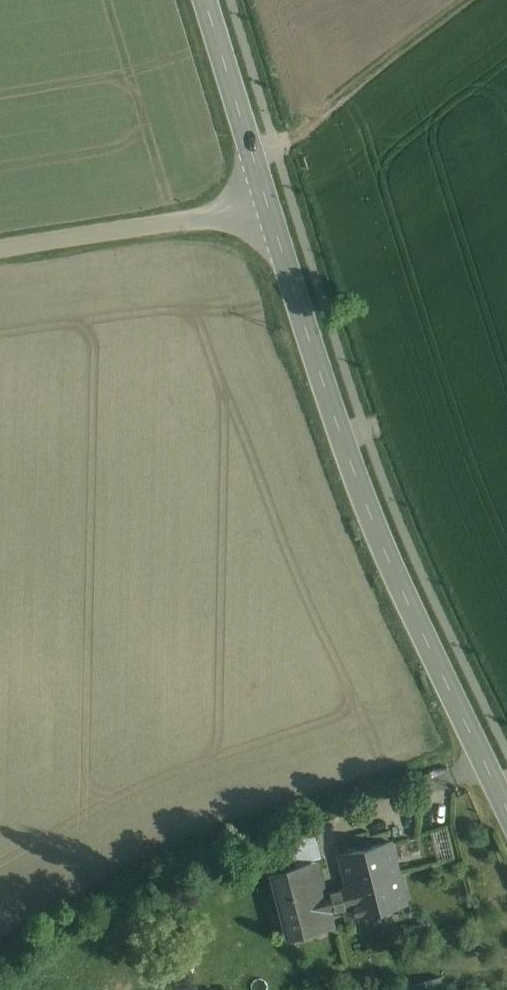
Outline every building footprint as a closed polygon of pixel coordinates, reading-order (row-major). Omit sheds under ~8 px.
[(357,914),(405,901),(391,844),(342,857),(350,889),(325,896),(316,863),(274,874),(290,937),(325,928),(321,912),(354,904),(357,914)] [(414,928),(407,901),(405,901),(357,914),(354,915),(361,942),(414,928)]
